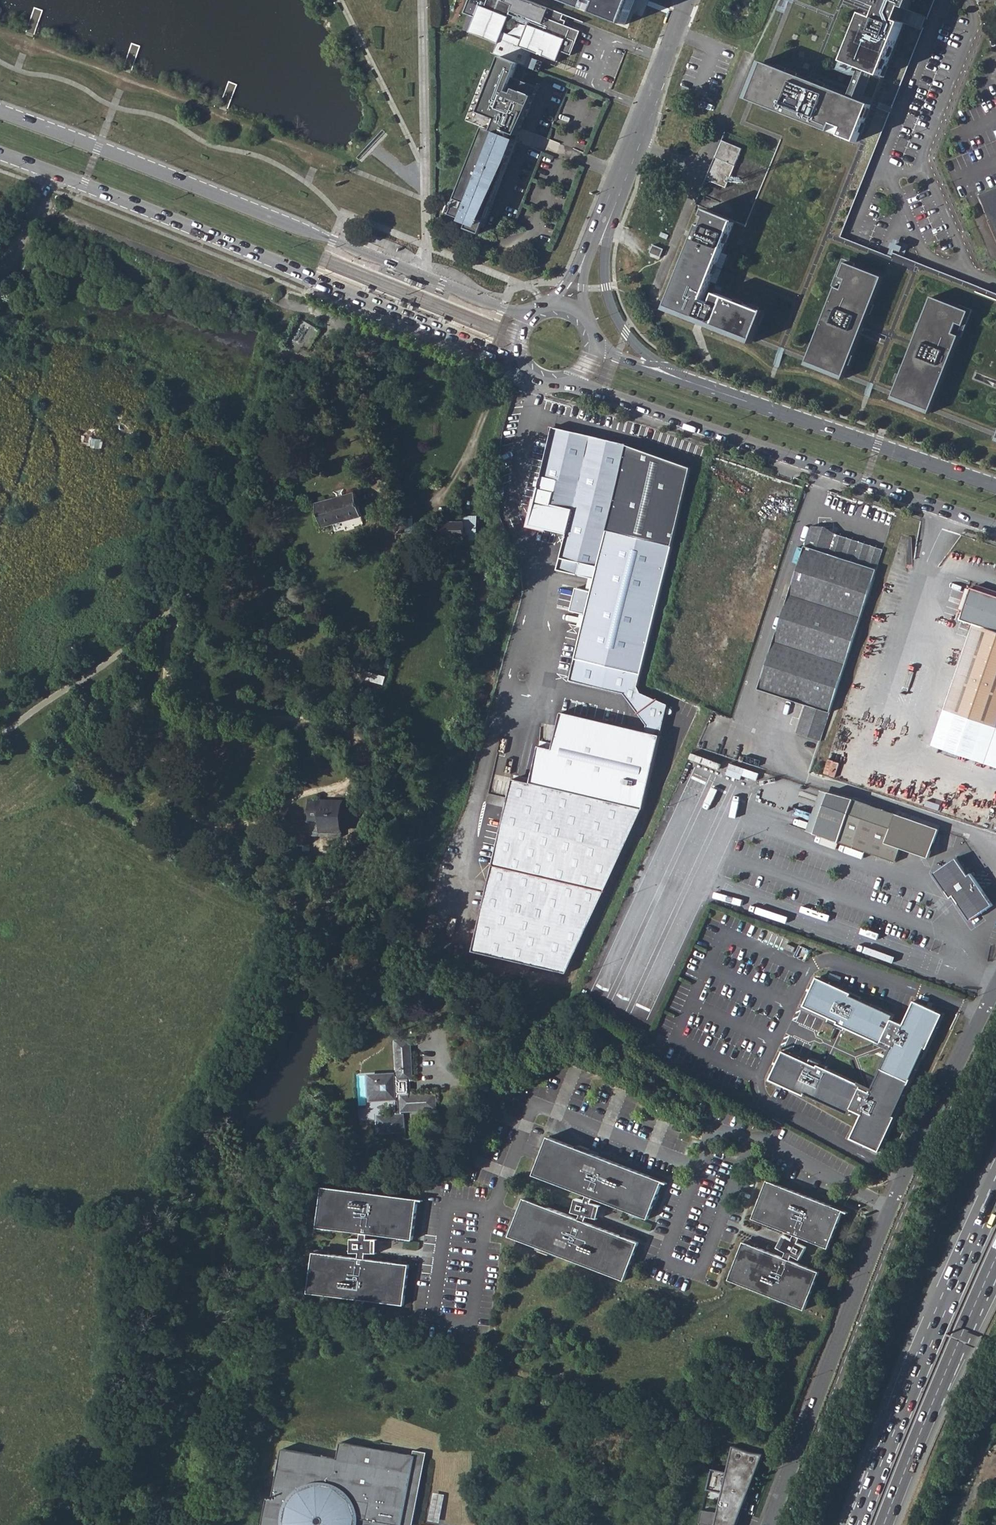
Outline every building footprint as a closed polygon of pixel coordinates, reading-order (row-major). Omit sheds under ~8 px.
[(524,0),(503,0),(502,3),(495,0),(468,0),(462,15),(468,17),(473,19),(468,33),(496,45),(493,55),(500,58),(525,68),(527,68),(530,70),(534,59),(539,61),(541,57),(557,64),(561,53),(570,57),(580,33),(563,27),(556,24),(558,20),(565,23),(567,17),(524,0)] [(624,26),(633,0),(560,0),(624,26)] [(751,100),(742,124),(781,140),(776,154),(850,184),(880,108),(878,108),(880,103),(894,108),(925,28),(909,22),(913,13),(916,14),(921,0),(914,0),(883,76),(846,62),(864,14),(876,17),(878,15),(881,8),(861,0),(792,0),(766,63),(872,105),(857,142),(841,136),(845,128),(834,124),(831,132),(751,100)] [(881,8),(878,15),(876,17),(864,14),(846,62),(883,76),(914,0),(861,0),(881,8)] [(916,14),(929,19),(936,0),(921,0),(916,14)] [(473,19),(468,17),(462,31),(468,33),(473,19)] [(570,57),(561,53),(557,64),(541,57),(539,61),(564,72),(570,57)] [(525,68),(500,58),(479,114),(490,118),(491,122),(488,130),(485,129),(481,128),(448,215),(470,223),(467,231),(481,236),(484,228),(516,142),(515,142),(538,89),(521,82),(524,74),(523,73),(525,68)] [(534,59),(530,70),(535,71),(539,61),(534,59)] [(872,105),(766,63),(751,100),(831,132),(834,124),(845,128),(841,136),(857,142),(872,105)] [(850,184),(861,189),(892,113),(880,108),(850,184)] [(742,150),(721,142),(706,180),(725,188),(726,188),(742,150)] [(968,284),(965,291),(829,238),(850,184),(776,154),(747,227),(736,223),(707,211),(670,303),(699,314),(700,311),(710,315),(709,317),(707,321),(706,324),(754,343),(755,340),(782,351),(809,362),(808,365),(846,380),(847,377),(895,397),(894,399),(930,414),(931,411),(947,418),(948,421),(955,423),(956,421),(985,433),(984,436),(995,440),(995,295),(968,284)] [(861,189),(850,184),(829,238),(965,291),(968,284),(894,255),(892,259),(842,240),(843,235),(861,189)] [(981,196),(995,231),(995,189),(981,196)] [(894,239),(890,253),(905,257),(909,242),(894,239)] [(653,246),(649,253),(659,257),(663,250),(653,246)] [(423,289),(425,285),(416,282),(407,278),(406,282),(423,289)] [(398,300),(397,304),(405,307),(414,311),(416,307),(398,300)] [(152,373),(171,383),(175,375),(156,365),(152,373)] [(638,811),(668,705),(641,693),(638,687),(676,535),(620,522),(638,449),(627,445),(554,427),(532,516),(537,526),(566,533),(560,557),(599,567),(578,651),(576,650),(574,659),(576,660),(571,680),(624,694),(647,726),(645,732),(562,713),(552,750),(539,747),(529,783),(513,779),(475,951),(566,973),(638,811)] [(693,470),(638,449),(620,522),(676,535),(693,470)] [(361,516),(355,493),(315,505),(321,527),(361,516)] [(485,504),(487,523),(496,523),(494,504),(485,504)] [(432,522),(432,539),(465,539),(476,539),(476,518),(464,518),(464,522),(432,522)] [(758,690),(805,706),(830,714),(884,551),(838,536),(825,528),(812,528),(758,690)] [(969,586),(958,619),(971,623),(966,637),(943,708),(995,727),(995,595),(969,586)] [(366,662),(373,663),(373,660),(372,660),(373,653),(366,652),(365,659),(366,660),(366,662)] [(374,714),(379,717),(379,715),(381,705),(374,704),(373,714),(374,714)] [(796,734),(821,742),(830,714),(805,706),(796,734)] [(943,708),(932,743),(995,764),(995,727),(943,708)] [(413,747),(415,748),(418,741),(410,738),(408,744),(413,746),(413,747)] [(825,773),(836,776),(840,762),(829,759),(825,773)] [(730,763),(727,775),(742,779),(743,775),(758,779),(760,771),(730,763)] [(853,799),(822,790),(808,832),(839,842),(840,837),(853,799)] [(929,857),(939,827),(853,799),(840,837),(898,856),(901,848),(929,857)] [(325,805),(325,800),(308,800),(308,831),(325,831),(325,836),(341,836),(341,805),(325,805)] [(896,862),(898,856),(840,837),(839,842),(896,862)] [(958,856),(936,872),(953,897),(955,894),(961,902),(972,919),(995,904),(973,872),(970,874),(958,856)] [(955,894),(953,897),(958,904),(961,902),(955,894)] [(292,916),(297,918),(301,911),(295,908),(292,916)] [(831,983),(817,976),(803,1005),(829,1017),(827,1021),(844,1029),(845,1027),(880,1044),(882,1041),(891,1046),(869,1092),(859,1088),(861,1085),(826,1068),(827,1065),(810,1057),(808,1062),(782,1050),(768,1078),(788,1088),(812,1100),(813,1098),(847,1114),(849,1109),(860,1114),(853,1129),(849,1138),(878,1152),(899,1108),(896,1107),(919,1058),(922,1059),(942,1015),(914,1001),(909,1011),(902,1025),(892,1020),(894,1015),(860,999),(861,997),(831,983)] [(407,1081),(408,1095),(411,1095),(411,1081),(413,1080),(411,1040),(396,1041),(396,1053),(402,1053),(402,1054),(407,1054),(409,1081),(407,1081)] [(402,1053),(396,1053),(397,1074),(368,1075),(370,1100),(395,1099),(395,1115),(378,1116),(379,1133),(405,1131),(404,1118),(401,1118),(401,1113),(400,1108),(435,1106),(435,1094),(411,1095),(408,1095),(407,1081),(409,1081),(407,1054),(402,1054),(402,1053)] [(707,1103),(702,1102),(698,1113),(703,1115),(707,1103)] [(649,1221),(663,1183),(549,1139),(534,1177),(588,1198),(586,1203),(576,1201),(573,1214),(581,1217),(580,1222),(525,1201),(510,1239),(625,1283),(640,1245),(585,1224),(587,1218),(594,1220),(595,1217),(598,1218),(600,1212),(597,1211),(598,1206),(592,1205),(593,1200),(649,1221)] [(231,1151),(239,1158),(243,1153),(234,1146),(231,1151)] [(280,1170),(283,1173),(286,1169),(292,1172),(298,1160),(289,1156),(280,1170)] [(829,1250),(844,1211),(768,1182),(753,1220),(794,1236),(791,1241),(785,1239),(784,1243),(782,1242),(779,1248),(782,1249),(781,1253),(787,1255),(786,1259),(744,1243),(729,1282),(806,1311),(820,1273),(791,1262),(793,1256),(802,1259),(806,1245),(797,1243),(799,1238),(829,1250)] [(413,1243),(418,1202),(310,1188),(305,1229),(362,1236),(361,1242),(352,1242),(351,1256),(360,1256),(360,1261),(302,1254),(297,1295),(405,1308),(410,1268),(367,1262),(367,1256),(374,1257),(374,1253),(377,1254),(378,1247),(375,1247),(375,1242),(368,1242),(369,1237),(413,1243)] [(667,1432),(676,1434),(677,1428),(669,1426),(667,1432)] [(264,1524),(402,1524),(404,1516),(411,1517),(422,1457),(413,1455),(341,1442),(338,1459),(283,1449),(274,1498),(269,1497),(264,1524)] [(710,1469),(705,1490),(721,1493),(717,1513),(700,1510),(697,1523),(708,1524),(736,1524),(762,1456),(731,1447),(726,1472),(710,1469)] [(413,1455),(422,1457),(411,1517),(404,1516),(402,1524),(413,1524),(426,1453),(414,1450),(413,1455)] [(430,1520),(441,1521),(444,1493),(433,1492),(430,1520)]
